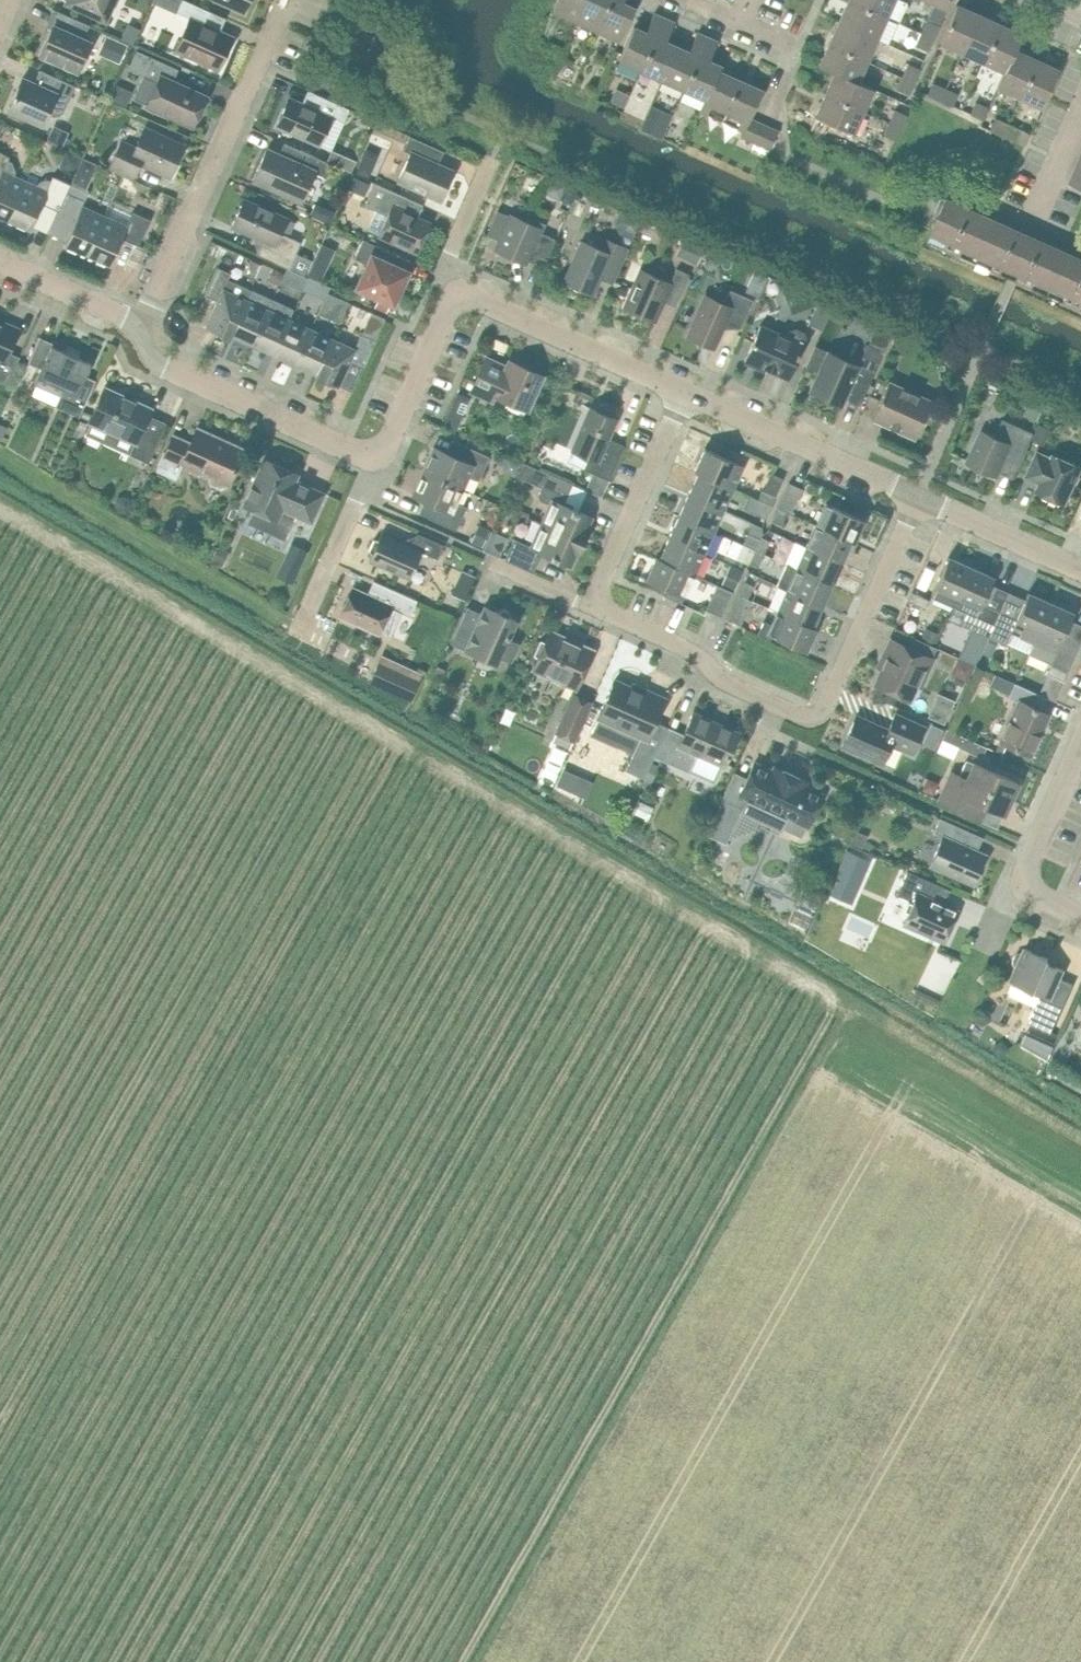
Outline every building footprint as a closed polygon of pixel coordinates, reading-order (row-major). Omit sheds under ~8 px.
[(114,0),(65,0),(64,2),(105,20),(114,0)] [(232,36),(202,22),(208,10),(188,1),(185,0),(180,0),(175,12),(189,18),(174,50),(217,70),(232,36)] [(248,0),(216,0),(243,12),(248,0)] [(585,0),(559,0),(554,11),(576,21),(585,0)] [(611,0),(585,0),(576,21),(597,31),(611,0)] [(625,28),(634,8),(622,2),(623,0),(611,0),(597,31),(619,40),(625,28)] [(886,17),(848,0),(838,22),(877,39),(886,17)] [(893,0),(848,0),(886,17),(893,0)] [(949,3),(951,0),(936,0),(934,5),(946,10),(949,4),(949,3)] [(961,52),(978,14),(956,5),(939,43),(961,52)] [(76,73),(90,41),(82,38),(88,25),(52,9),(46,23),(49,24),(43,38),(46,39),(39,55),(59,64),(76,73)] [(640,70),(663,18),(653,14),(645,32),(633,26),(624,46),(618,60),(640,70)] [(983,62),(1000,24),(978,14),(961,52),(983,62)] [(662,80),(677,46),(665,41),(674,23),(663,18),(640,70),(662,80)] [(934,39),(940,26),(928,20),(922,33),(934,39)] [(867,61),(877,39),(838,22),(828,44),(867,61)] [(1005,72),(1014,50),(1022,34),(1000,24),(983,62),(1005,72)] [(683,90),(707,37),(696,33),(688,51),(677,46),(662,80),(683,90)] [(929,51),(934,39),(922,33),(916,46),(929,51)] [(700,112),(718,71),(721,66),(709,60),(717,42),(707,37),(683,90),(704,99),(699,111),(700,112)] [(858,83),(867,61),(828,44),(819,66),(834,73),(858,83)] [(192,126),(206,96),(172,81),(178,69),(158,60),(151,57),(136,50),(128,69),(143,75),(142,76),(156,82),(146,105),(192,126)] [(1019,97),(1036,60),(1014,50),(1005,72),(1007,73),(999,89),(1019,97)] [(1041,107),(1058,70),(1036,60),(1019,97),(1041,107)] [(915,82),(921,69),(909,64),(903,77),(915,82)] [(74,85),(59,78),(39,70),(33,83),(22,78),(8,109),(41,124),(46,114),(49,115),(52,116),(55,116),(59,115),(61,112),(63,110),(74,85)] [(718,71),(700,112),(722,121),(742,130),(740,135),(751,140),(760,144),(767,127),(759,123),(749,118),(761,91),(762,90),(749,84),(751,81),(742,77),(735,74),(733,77),(718,71)] [(330,90),(335,79),(323,73),(318,85),(330,90)] [(863,112),(872,90),(857,84),(858,83),(834,73),(825,94),(863,112)] [(909,95),(915,82),(903,77),(897,90),(909,95)] [(939,101),(945,89),(932,83),(927,95),(939,101)] [(952,106),(957,94),(945,89),(939,101),(952,106)] [(853,133),(862,114),(863,112),(825,94),(815,116),(853,133)] [(349,109),(320,96),(315,108),(289,97),(276,126),(318,145),(330,117),(343,123),(349,109)] [(983,120),(988,108),(975,102),(970,114),(983,120)] [(901,128),(906,115),(894,110),(889,122),(901,128)] [(1002,136),(1008,124),(994,118),(989,130),(1002,136)] [(895,140),(901,128),(889,122),(883,135),(895,140)] [(383,133),(401,140),(404,130),(387,123),(383,133)] [(1024,146),(1026,141),(1029,134),(1008,124),(1002,136),(1024,146)] [(66,147),(70,139),(66,138),(69,132),(54,125),(47,138),(62,146),(63,145),(66,147)] [(169,176),(183,145),(163,136),(144,127),(135,147),(120,140),(109,166),(113,168),(133,177),(140,163),(169,176)] [(769,148),(777,131),(767,127),(760,144),(769,148)] [(446,185),(452,170),(429,160),(435,147),(409,136),(402,150),(409,153),(397,180),(434,197),(440,182),(446,185)] [(352,157),(368,164),(375,149),(359,142),(352,157)] [(332,164),(315,156),(295,148),(290,160),(265,149),(252,179),(301,200),(313,172),(326,178),(332,164)] [(7,218),(24,180),(13,176),(15,171),(12,161),(7,159),(8,157),(0,153),(0,215),(7,218)] [(1069,183),(1080,188),(1080,174),(1075,171),(1069,183)] [(24,180),(7,218),(30,228),(41,203),(58,210),(67,190),(70,184),(52,176),(50,180),(48,180),(46,179),(44,179),(43,180),(41,180),(39,181),(38,183),(36,184),(35,186),(24,180)] [(416,251),(428,223),(400,210),(406,197),(386,188),(374,182),(364,205),(387,215),(378,235),(416,251)] [(84,201),(88,192),(70,184),(67,193),(84,201)] [(570,205),(577,190),(566,185),(559,200),(570,205)] [(288,269),(300,242),(279,232),(285,217),(243,198),(231,226),(263,240),(256,254),(285,267),(288,269)] [(1031,235),(947,198),(928,239),(1009,276),(1012,277),(1080,308),(1080,257),(1031,235)] [(87,254),(104,216),(81,206),(64,244),(87,254)] [(138,245),(150,219),(132,211),(126,226),(104,216),(87,254),(110,264),(121,238),(138,245)] [(508,217),(497,212),(487,234),(498,239),(494,250),(526,264),(527,260),(542,267),(555,239),(540,232),(544,224),(527,217),(525,221),(510,214),(508,217)] [(625,251),(626,248),(602,237),(597,248),(581,240),(563,281),(591,293),(604,265),(616,271),(625,251)] [(401,283),(407,271),(404,270),(409,260),(363,239),(355,256),(368,262),(356,287),(372,294),(392,303),(398,291),(395,290),(399,282),(401,283)] [(230,334),(230,333),(245,299),(250,289),(228,279),(230,273),(216,267),(204,295),(217,301),(205,327),(229,337),(230,334)] [(678,298),(687,278),(689,274),(676,268),(669,282),(641,269),(624,308),(653,321),(666,293),(678,298)] [(766,278),(753,272),(745,291),(757,297),(766,278)] [(781,281),(780,299),(801,301),(802,283),(781,281)] [(251,343),(272,298),(251,289),(246,300),(245,299),(230,333),(230,334),(251,343)] [(740,328),(752,300),(729,289),(723,303),(703,295),(685,335),(714,348),(726,322),(740,328)] [(339,311),(343,300),(327,293),(322,304),(339,311)] [(288,319),(293,308),(272,298),(251,343),(273,353),(288,319)] [(822,330),(824,325),(833,305),(819,299),(808,324),(822,330)] [(7,384),(19,356),(7,351),(17,327),(0,319),(0,320),(0,382),(7,384)] [(310,329),(288,319),(273,353),(294,363),(310,329)] [(785,337),(759,325),(743,361),(763,370),(764,368),(788,379),(806,339),(803,332),(795,328),(788,331),(785,337)] [(893,333),(885,329),(876,325),(870,339),(886,346),(893,333)] [(316,373),(331,338),(310,329),(294,363),(315,372),(316,373)] [(362,367),(374,341),(360,334),(354,349),(331,338),(316,373),(315,372),(314,376),(337,387),(349,361),(362,367)] [(39,337),(27,363),(42,369),(36,382),(60,393),(54,405),(78,416),(94,379),(85,375),(90,363),(77,357),(78,354),(65,348),(64,351),(51,345),(52,343),(39,337)] [(867,344),(858,365),(814,346),(805,367),(817,372),(809,391),(841,405),(853,378),(868,385),(883,351),(867,344)] [(505,366),(485,357),(470,391),(492,401),(494,395),(527,410),(542,376),(508,360),(505,366)] [(915,438),(931,402),(932,401),(888,381),(871,418),(915,438)] [(148,463),(157,443),(166,423),(148,415),(151,408),(104,387),(88,422),(133,442),(128,454),(148,463)] [(611,410),(611,408),(610,407),(609,405),(607,404),(605,404),(604,403),(602,403),(599,404),(598,405),(596,406),(595,408),(595,410),(581,404),(581,405),(589,408),(581,427),(570,450),(588,457),(583,469),(588,471),(593,473),(608,480),(620,451),(604,444),(616,419),(610,416),(611,415),(611,414),(611,412),(611,410)] [(451,407),(443,425),(455,430),(461,416),(458,410),(451,407)] [(1029,445),(1034,433),(1023,428),(1003,419),(995,436),(982,430),(967,462),(998,476),(1006,458),(1020,465),(1029,445)] [(223,444),(216,441),(217,438),(196,428),(189,443),(172,436),(163,456),(156,469),(174,478),(181,464),(209,477),(207,482),(210,487),(220,491),(224,489),(226,484),(227,485),(243,450),(225,441),(223,444)] [(489,456),(481,452),(459,443),(453,456),(433,447),(422,471),(462,489),(468,475),(478,480),(489,456)] [(732,488),(733,485),(742,465),(704,448),(694,471),(697,473),(732,488)] [(53,468),(59,455),(50,451),(44,454),(41,463),(53,468)] [(1027,476),(1041,482),(1037,490),(1050,496),(1050,500),(1057,503),(1060,501),(1065,503),(1074,483),(1080,468),(1080,466),(1054,454),(1052,458),(1038,452),(1036,456),(1027,476)] [(310,522),(323,493),(295,480),(297,474),(263,458),(254,478),(242,504),(253,510),(247,522),(283,539),(294,515),(310,522)] [(455,530),(464,510),(466,507),(456,502),(462,489),(422,471),(411,494),(433,504),(427,517),(455,530)] [(582,542),(588,528),(586,527),(591,517),(563,504),(566,497),(571,484),(547,473),(541,486),(538,494),(540,499),(549,503),(540,523),(582,542)] [(593,473),(586,490),(600,497),(602,495),(605,486),(608,480),(593,473)] [(722,509),(732,488),(697,473),(688,494),(722,509)] [(790,513),(792,508),(801,489),(788,483),(777,508),(786,512),(790,513)] [(774,496),(761,490),(757,499),(771,505),(774,496)] [(712,531),(722,509),(688,494),(678,516),(712,531)] [(853,543),(864,519),(825,502),(815,525),(850,540),(849,541),(853,543)] [(780,525),(786,512),(777,508),(771,521),(780,525)] [(703,552),(712,531),(678,516),(669,537),(703,552)] [(576,555),(582,542),(540,523),(530,546),(513,540),(504,560),(532,572),(541,552),(569,565),(574,555),(576,555)] [(840,562),(849,541),(850,540),(815,525),(806,547),(840,562)] [(411,546),(380,532),(377,539),(373,539),(368,551),(371,553),(368,560),(408,578),(420,551),(437,559),(443,545),(417,533),(411,546)] [(745,533),(741,543),(755,549),(759,539),(745,533)] [(763,554),(769,540),(760,536),(759,539),(755,549),(754,550),(763,554)] [(693,574),(703,552),(669,537),(659,558),(693,574)] [(748,564),(749,562),(754,550),(755,549),(741,543),(734,558),(748,564)] [(805,548),(794,543),(785,563),(830,584),(840,562),(806,547),(805,548)] [(290,545),(276,575),(292,582),(306,552),(290,545)] [(757,566),(763,554),(754,550),(749,562),(757,566)] [(683,597),(692,577),(693,574),(659,558),(656,557),(645,580),(683,597)] [(953,605),(970,567),(947,557),(930,595),(953,605)] [(821,605),(830,584),(785,563),(784,564),(786,564),(776,585),(787,589),(786,590),(821,605)] [(987,637),(998,611),(981,603),(993,577),(970,567),(953,605),(966,611),(960,625),(987,637)] [(747,598),(753,586),(744,582),(738,594),(747,598)] [(409,616),(416,600),(384,586),(378,600),(351,588),(339,615),(377,632),(389,606),(409,616)] [(732,591),(722,587),(716,599),(711,597),(705,610),(721,617),(732,591)] [(811,627),(811,626),(821,605),(786,590),(777,612),(811,627)] [(925,608),(929,600),(911,592),(907,601),(925,608)] [(1033,641),(1050,603),(1027,593),(1016,619),(998,611),(987,637),(1005,645),(1011,631),(1033,641)] [(740,625),(749,605),(751,600),(747,598),(738,594),(727,619),(740,625)] [(1073,613),(1050,603),(1033,641),(1027,655),(1049,665),(1046,673),(1063,681),(1079,646),(1061,638),(1073,613)] [(497,612),(494,611),(484,606),(481,613),(467,607),(450,644),(474,654),(477,646),(510,661),(518,643),(508,638),(516,620),(509,617),(510,615),(508,610),(503,608),(499,610),(497,612)] [(811,627),(777,612),(771,625),(762,621),(756,634),(765,638),(767,634),(805,651),(815,628),(811,626),(811,627)] [(575,688),(581,676),(590,656),(571,647),(574,642),(549,631),(540,651),(532,669),(575,688)] [(935,648),(914,638),(909,648),(890,639),(883,654),(887,655),(874,685),(908,700),(915,684),(919,686),(932,658),(931,658),(935,648)] [(419,672),(381,654),(369,680),(411,700),(422,673),(419,672)] [(965,681),(972,666),(958,659),(951,674),(965,681)] [(1003,676),(1022,685),(1027,673),(1008,664),(1003,676)] [(644,693),(614,680),(597,717),(640,736),(625,770),(643,778),(653,756),(667,726),(654,721),(664,699),(645,690),(644,693)] [(1029,755),(1048,713),(1040,710),(1046,697),(1014,682),(1008,696),(1017,701),(999,741),(1029,755)] [(567,754),(573,740),(590,702),(572,694),(549,746),(567,754)] [(730,752),(739,732),(693,711),(683,734),(667,726),(653,756),(688,772),(696,754),(723,766),(730,752)] [(912,754),(924,726),(894,713),(887,729),(855,715),(841,746),(881,765),(890,744),(912,754)] [(965,748),(974,726),(960,721),(951,743),(965,748)] [(951,772),(938,800),(949,805),(969,814),(975,801),(1003,813),(1017,782),(997,773),(973,763),(965,759),(958,775),(951,772)] [(651,783),(658,765),(651,762),(644,780),(651,783)] [(772,771),(753,762),(746,778),(733,772),(724,792),(720,799),(741,809),(746,798),(787,817),(782,828),(801,836),(806,826),(807,826),(822,795),(804,786),(806,781),(774,766),(772,771)] [(972,884),(985,854),(949,838),(955,825),(939,818),(932,832),(942,837),(929,865),(972,884)] [(848,854),(831,893),(851,902),(868,863),(848,854)] [(943,942),(957,910),(928,897),(934,883),(914,875),(907,870),(896,895),(912,902),(903,924),(943,942)] [(1049,958),(1026,948),(1023,953),(1021,953),(1018,954),(1016,955),(1015,957),(1014,961),(1015,963),(1016,965),(1018,966),(1011,980),(1015,981),(1009,994),(1036,1005),(1029,1022),(1052,1031),(1073,984),(1060,978),(1064,969),(1048,962),(1049,958)] [(1049,1059),(1056,1043),(1029,1031),(1023,1044),(1049,1059)]
